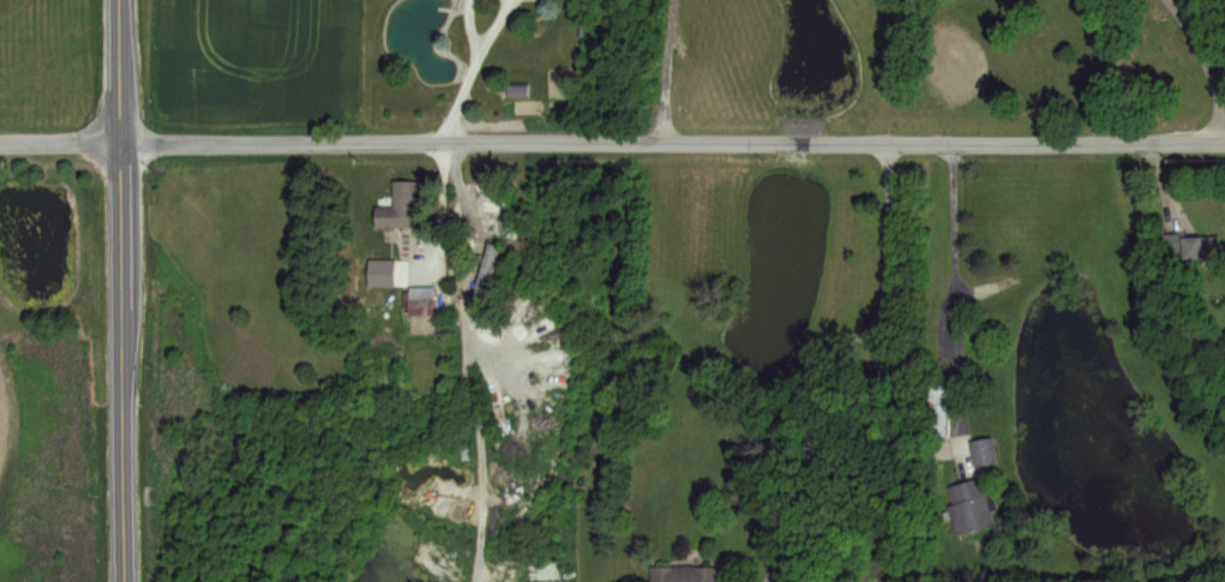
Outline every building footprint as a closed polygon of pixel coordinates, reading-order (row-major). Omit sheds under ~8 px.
[(394,180),(415,181),(414,227),(396,226),(396,230),(385,230),(385,224),(376,224),(376,205),(394,206),(394,180)] [(1161,233),(1182,233),(1182,235),(1219,234),(1220,263),(1199,264),(1199,258),(1188,259),(1187,250),(1163,250),(1161,233)] [(484,301),(499,247),(483,242),(468,297),(484,301)] [(427,291),(409,286),(405,304),(422,309),(427,291)] [(929,384),(949,384),(948,436),(929,436),(929,384)] [(971,439),(992,434),(997,460),(975,464),(971,439)] [(951,485),(981,476),(986,492),(992,491),(997,509),(991,510),(995,522),(955,533),(947,506),(956,503),(951,485)] [(721,565),(721,581),(651,581),(651,563),(721,565)]
